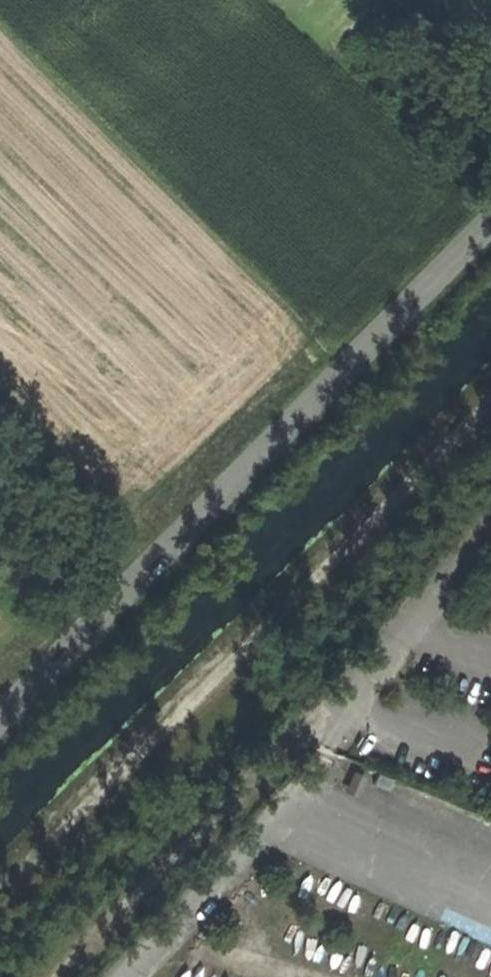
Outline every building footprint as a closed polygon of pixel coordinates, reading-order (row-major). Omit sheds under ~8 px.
[(371,793),(386,798),(390,787),(375,782),(371,793)]
